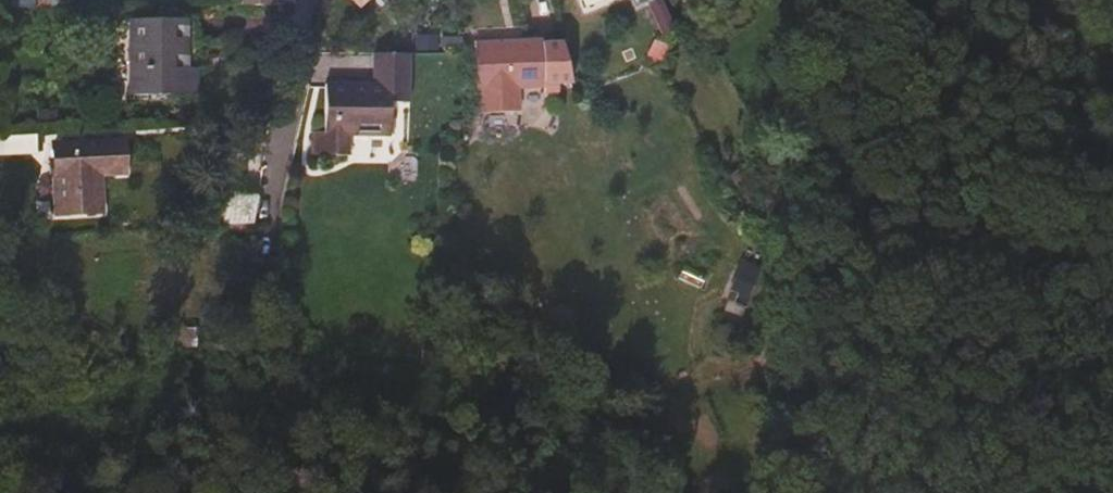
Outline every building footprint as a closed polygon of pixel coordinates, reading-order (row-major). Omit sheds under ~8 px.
[(354,3),(351,7),(356,11),(368,0),(350,0),(354,3)] [(182,70),(180,20),(126,21),(127,50),(128,99),(193,97),(192,70),(182,70)] [(539,56),(539,52),(472,54),(472,91),(540,89),(540,95),(555,95),(555,85),(570,85),(563,55),(539,56)] [(406,55),(370,55),(369,86),(321,84),(320,132),(310,132),(309,155),(340,156),(342,136),(386,137),(387,105),(405,106),(406,55)] [(120,175),(119,143),(49,146),(53,216),(98,213),(97,176),(120,175)] [(255,197),(224,194),(219,227),(250,225),(255,197)] [(196,335),(171,335),(171,352),(195,352),(196,335)]
